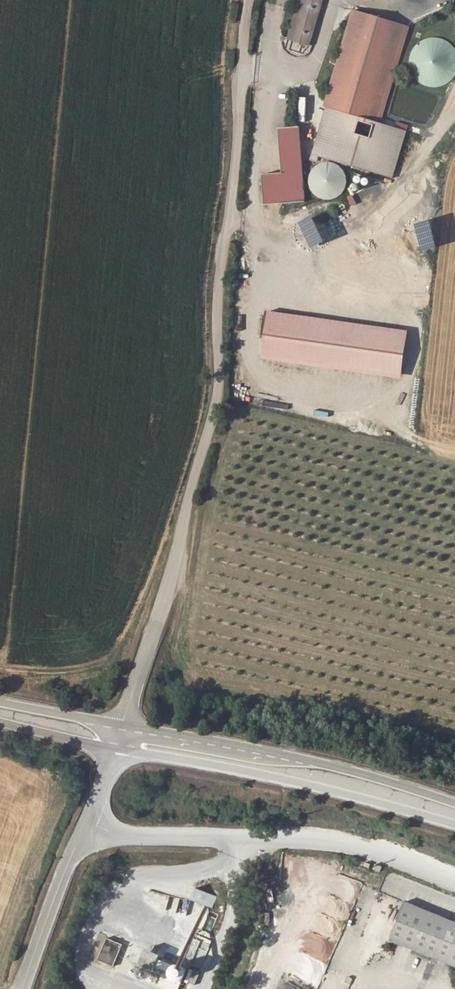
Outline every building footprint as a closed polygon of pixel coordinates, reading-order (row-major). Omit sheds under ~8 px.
[(287,39),(300,0),(295,0),(283,39),(287,39)] [(287,39),(306,47),(321,0),(300,0),(287,39)] [(382,12),(377,10),(374,18),(379,20),(382,12)] [(352,12),(323,109),(374,123),(402,26),(379,20),(374,18),(352,12)] [(409,84),(453,85),(454,42),(410,41),(409,84)] [(404,132),(374,123),(323,109),(310,156),(390,179),(404,132)] [(260,178),(263,209),(303,205),(296,129),(275,132),(280,176),(260,178)] [(346,171),(312,161),(303,191),(337,201),(346,171)] [(404,336),(264,316),(259,353),(399,374),(404,336)] [(236,350),(239,337),(232,336),(229,349),(236,350)] [(200,889),(195,901),(213,908),(218,895),(200,889)] [(380,934),(454,962),(454,919),(394,896),(380,934)] [(186,964),(199,969),(210,936),(206,934),(211,920),(198,916),(185,954),(184,953),(180,965),(164,959),(165,954),(149,948),(144,964),(182,977),(186,964)] [(296,950),(329,960),(335,942),(302,931),(296,950)] [(107,938),(99,960),(115,966),(123,944),(107,938)]
